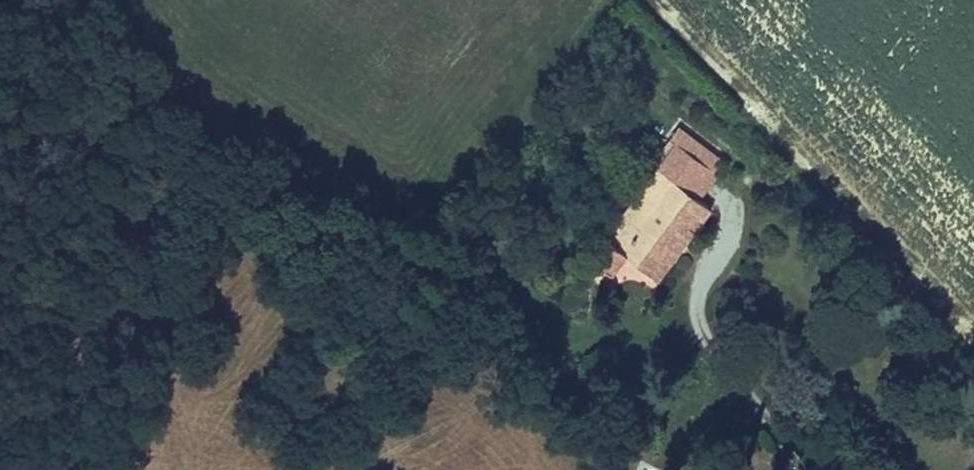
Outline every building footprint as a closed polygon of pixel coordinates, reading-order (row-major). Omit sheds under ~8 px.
[(632,264),(661,286),(712,218),(699,208),(718,186),(679,155),(676,158),(668,153),(658,165),(666,173),(594,267),(597,269),(615,283),(632,264)] [(608,291),(615,283),(597,269),(590,277),(608,291)]
